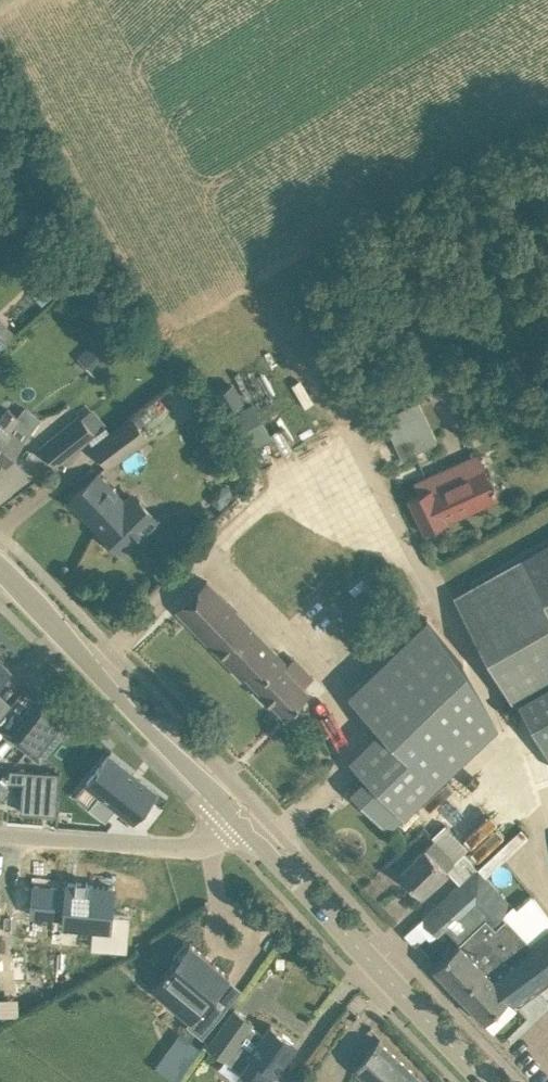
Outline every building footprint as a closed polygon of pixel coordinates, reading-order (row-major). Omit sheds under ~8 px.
[(8,340),(0,331),(0,348),(8,340)] [(118,353),(100,335),(89,345),(107,364),(118,353)] [(243,399),(233,382),(217,391),(227,408),(243,399)] [(237,412),(255,443),(272,433),(254,402),(237,412)] [(7,462),(26,436),(13,426),(21,415),(9,406),(0,418),(0,457),(7,462)] [(93,442),(92,443),(110,467),(133,449),(126,441),(143,428),(131,413),(110,429),(93,442)] [(81,414),(42,445),(58,466),(97,434),(81,414)] [(418,430),(395,441),(403,457),(426,446),(418,430)] [(408,496),(425,530),(498,497),(478,454),(427,477),(431,486),(408,496)] [(98,472),(71,498),(87,515),(89,513),(99,524),(97,526),(124,553),(146,532),(157,521),(160,518),(134,489),(124,498),(98,472)] [(200,507),(194,513),(205,523),(210,516),(200,507)] [(547,746),(547,541),(458,592),(515,695),(518,694),(547,746)] [(363,575),(349,587),(374,615),(387,604),(363,575)] [(192,593),(177,608),(243,677),(246,674),(286,715),(301,700),(310,692),(284,665),(287,661),(207,579),(192,593)] [(432,622),(427,615),(354,686),(348,692),(382,724),(349,756),(367,774),(351,789),(389,828),(499,723),(468,665),(432,622)] [(352,629),(344,636),(354,647),(362,639),(352,629)] [(12,668),(0,657),(0,681),(12,668)] [(12,702),(0,691),(0,717),(12,702)] [(41,699),(12,736),(39,758),(69,721),(41,699)] [(109,752),(87,779),(101,790),(89,805),(106,818),(118,804),(135,817),(157,790),(109,752)] [(10,767),(9,780),(24,781),(22,810),(57,813),(60,770),(10,767)] [(447,825),(400,870),(421,892),(447,868),(464,851),(468,847),(447,825)] [(459,881),(422,915),(423,916),(438,932),(439,933),(447,925),(461,940),(489,913),(495,919),(511,903),(477,865),(460,881),(459,881)] [(67,886),(34,883),(32,913),(65,916),(64,924),(94,927),(93,945),(127,948),(130,915),(112,912),(114,885),(88,883),(88,879),(76,878),(76,882),(68,881),(67,886)] [(435,964),(503,1036),(527,1013),(518,1003),(547,980),(547,915),(531,892),(518,905),(514,900),(511,903),(495,919),(489,913),(461,940),(435,964)] [(211,996),(229,974),(190,941),(189,943),(186,940),(173,955),(176,957),(164,971),(164,972),(153,985),(191,1018),(187,1022),(203,1035),(225,1009),(211,996)] [(17,976),(27,975),(26,952),(1,953),(3,993),(18,992),(17,976)] [(236,1006),(209,1045),(226,1057),(237,1042),(253,1054),(242,1069),(261,1081),(267,1081),(297,1041),(271,1023),(265,1031),(252,1022),(254,1019),(236,1006)] [(155,1062),(175,1078),(202,1045),(182,1029),(155,1062)] [(354,1066),(372,1081),(428,1081),(379,1038),(354,1066)]
